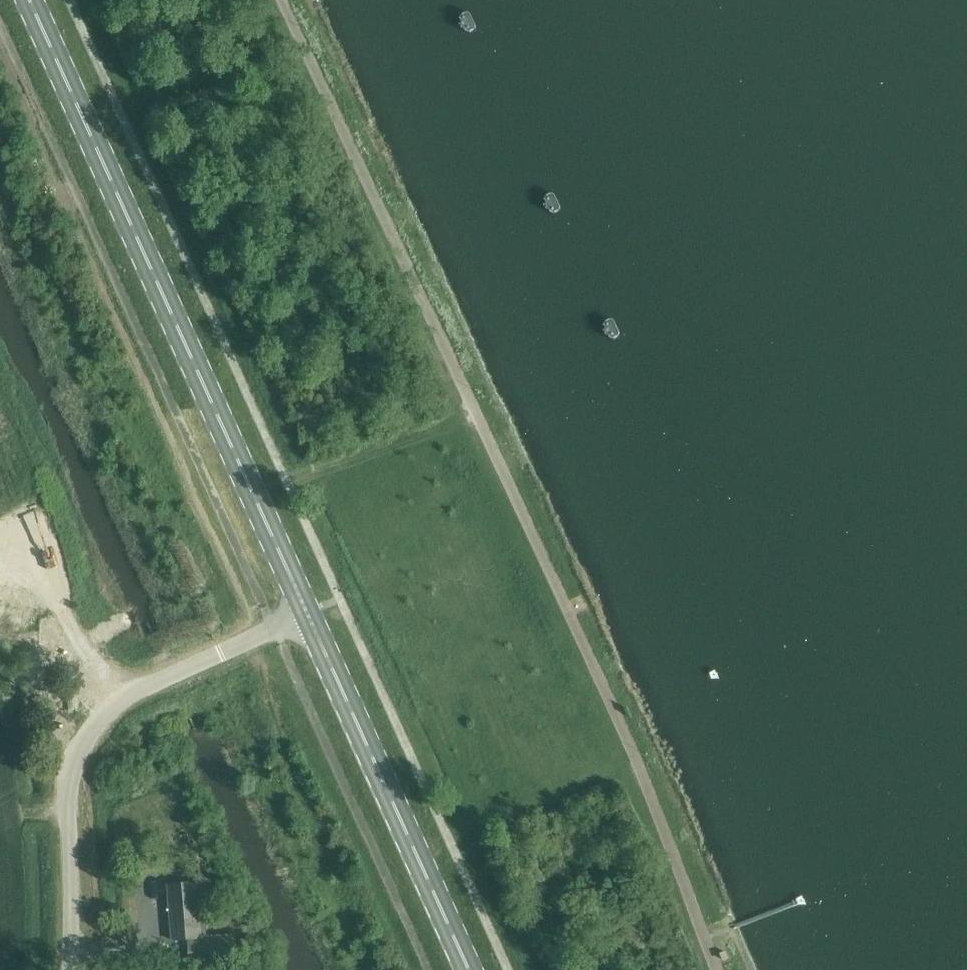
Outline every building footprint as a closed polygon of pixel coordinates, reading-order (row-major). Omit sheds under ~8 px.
[(168,886),(172,941),(190,939),(191,951),(202,950),(203,963),(235,961),(234,941),(207,943),(205,921),(200,921),(198,884),(168,886)]
